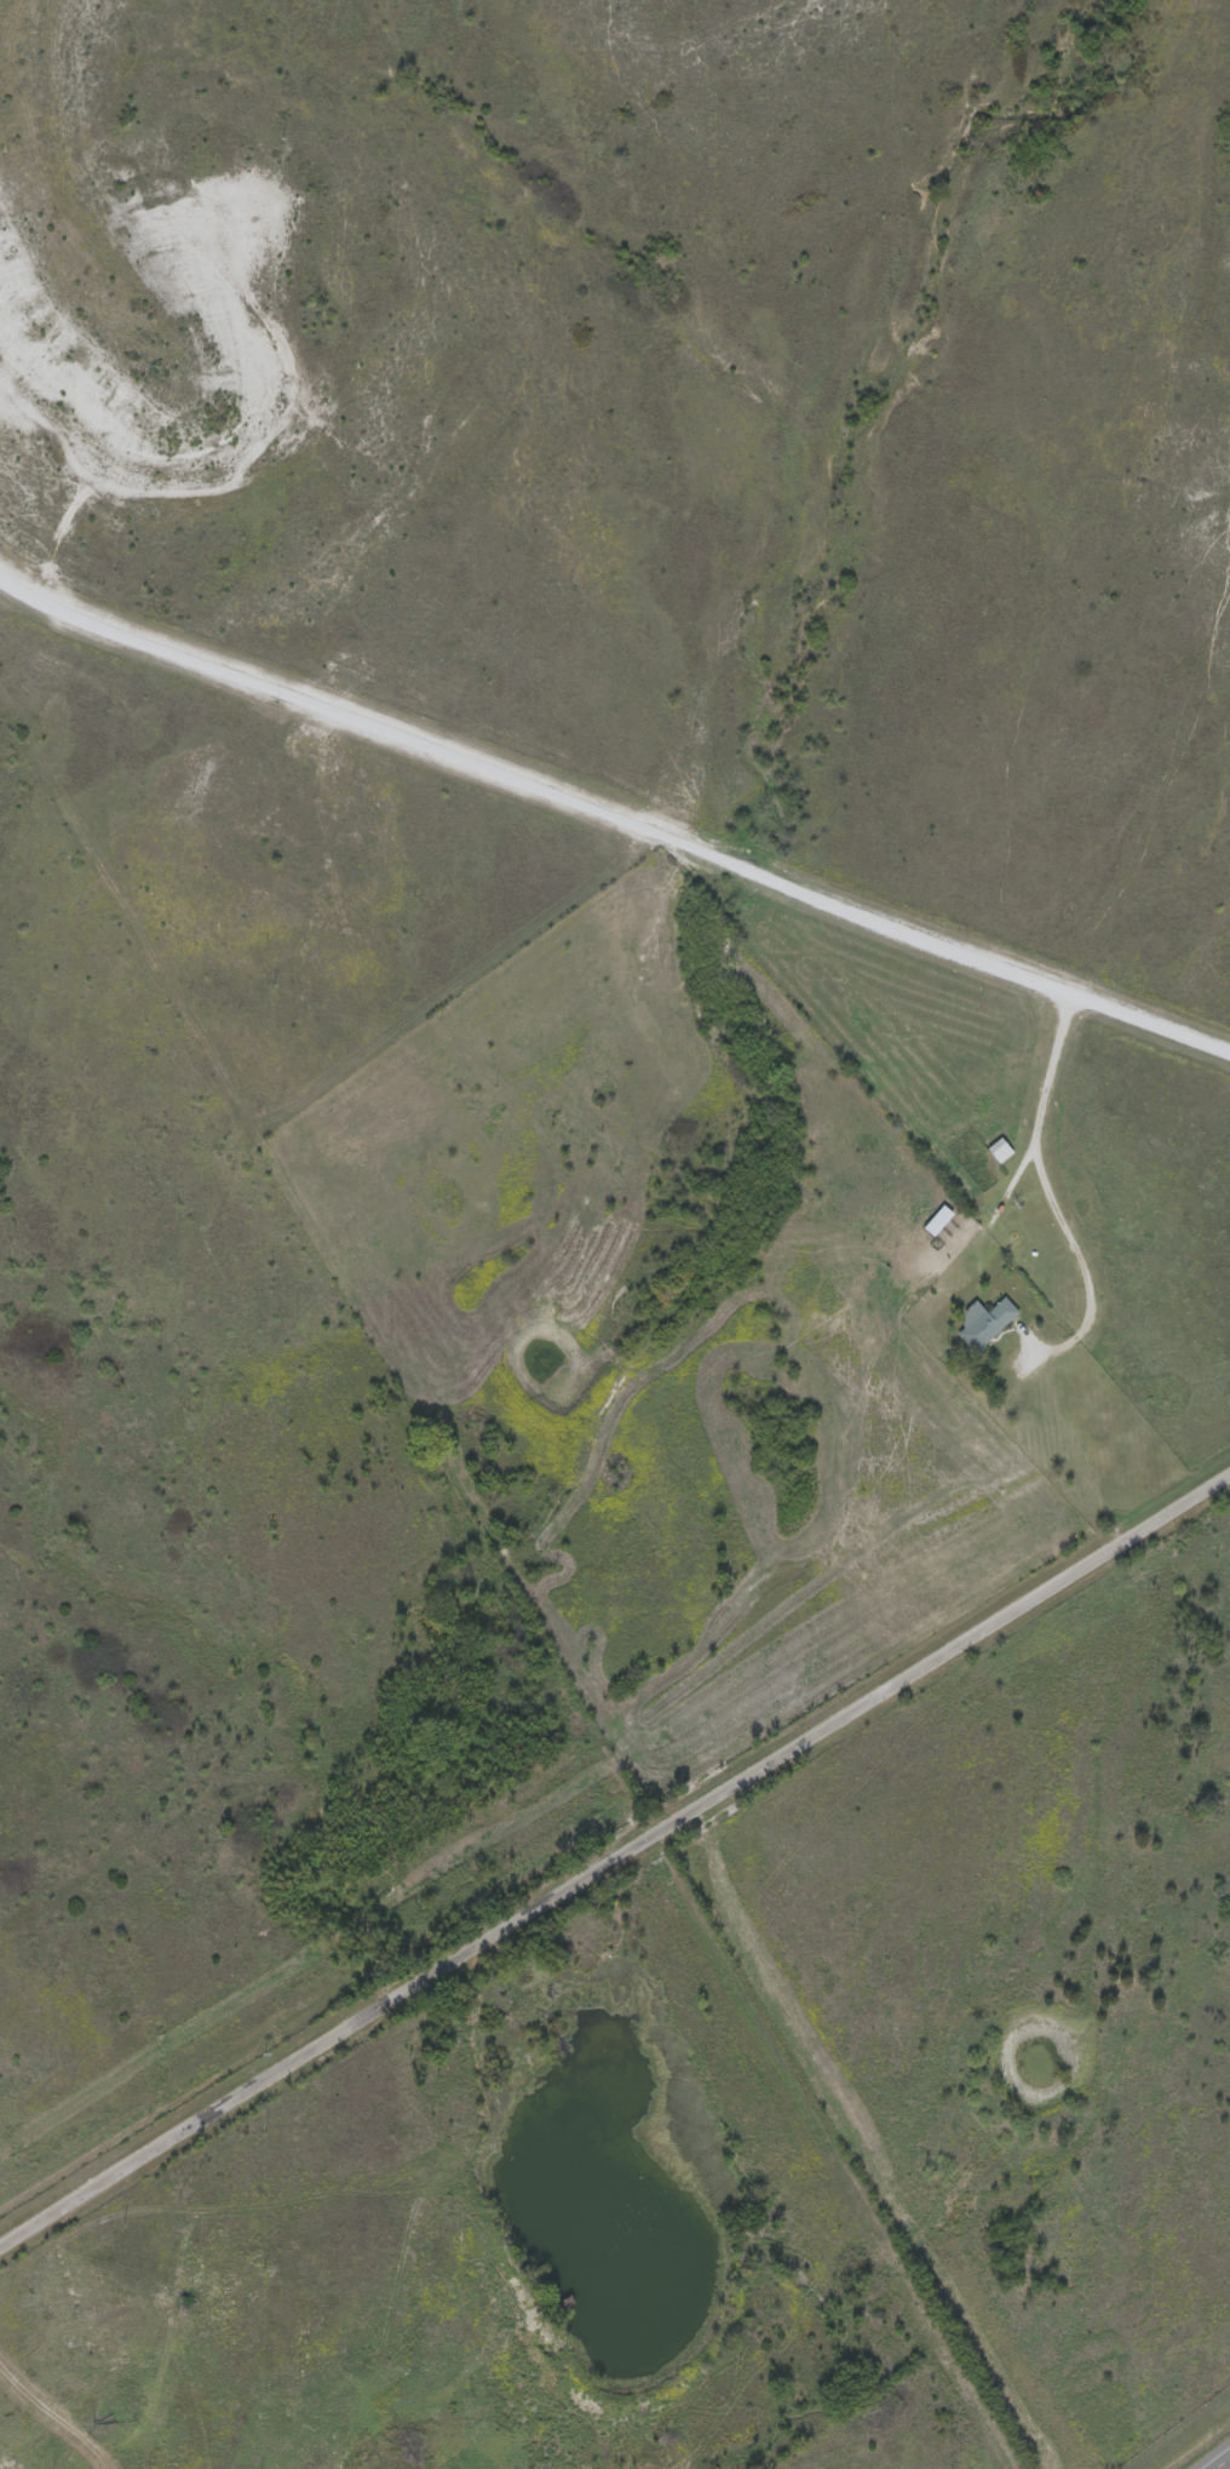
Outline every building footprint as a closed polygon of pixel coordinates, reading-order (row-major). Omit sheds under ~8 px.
[(995,1164),(982,1150),(994,1138),(1008,1152),(995,1164)] [(1012,1314),(965,1354),(949,1335),(961,1325),(953,1316),(970,1301),(979,1313),(999,1297),(1012,1314)]
